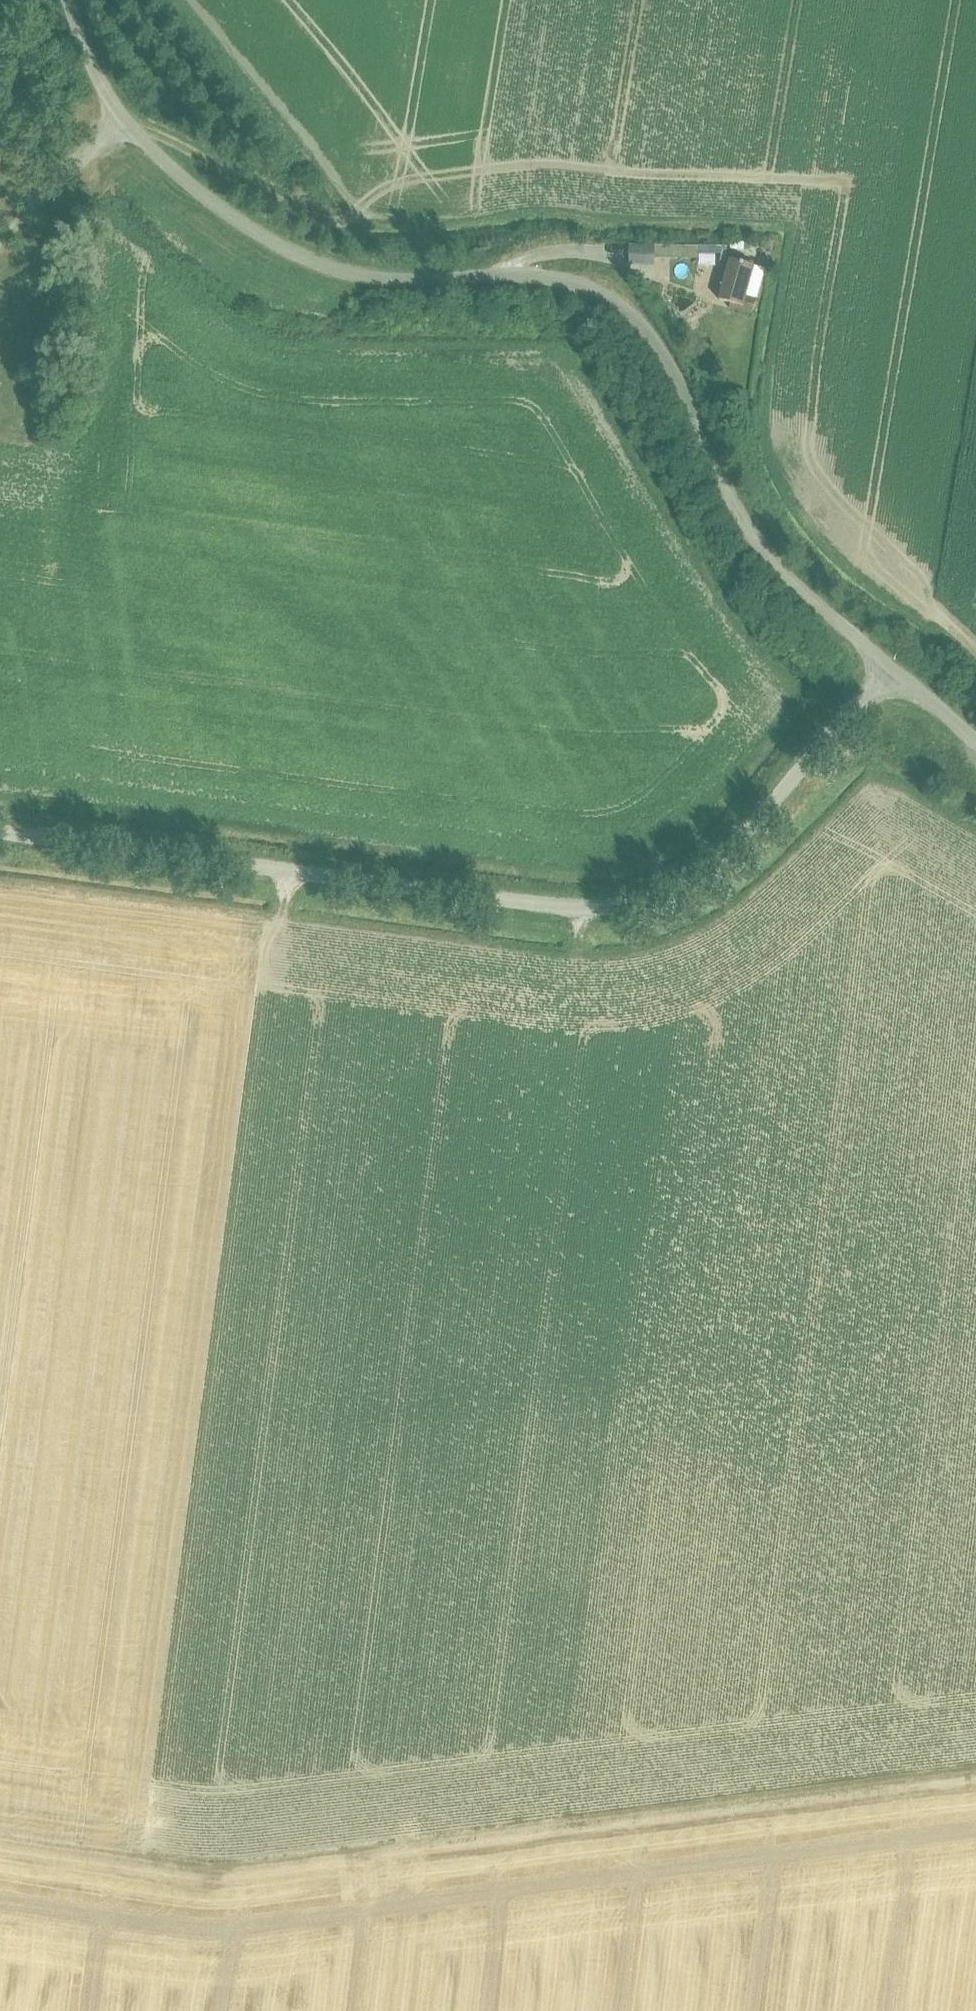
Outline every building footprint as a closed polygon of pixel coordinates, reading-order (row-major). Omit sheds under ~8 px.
[(656,247),(629,247),(630,266),(656,266),(656,247)] [(699,247),(674,247),(674,259),(699,259),(699,247)] [(703,252),(702,264),(721,266),(721,253),(703,252)] [(731,262),(720,300),(732,303),(730,309),(753,315),(757,299),(765,271),(753,268),(731,262)]
